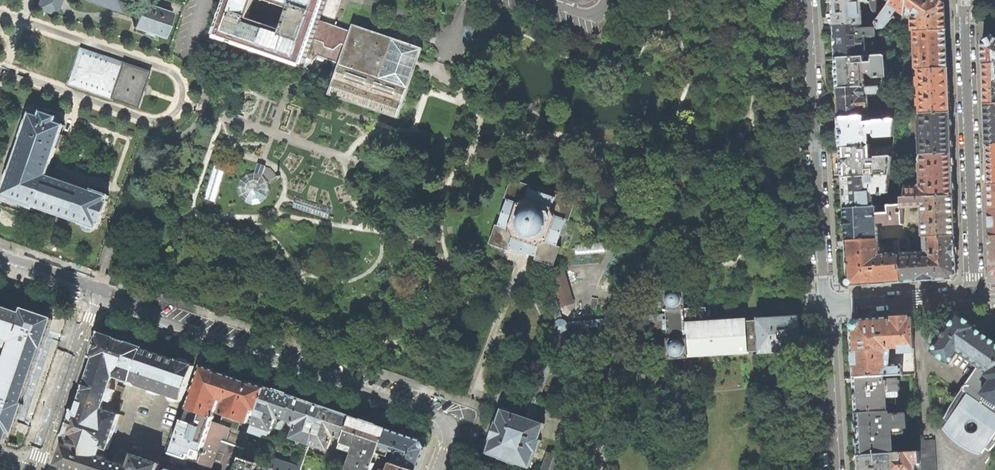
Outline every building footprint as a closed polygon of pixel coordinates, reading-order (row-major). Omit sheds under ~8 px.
[(37,8),(56,15),(61,0),(40,0),(37,8)] [(121,11),(124,0),(88,0),(121,11)] [(303,66),(307,67),(310,57),(316,59),(317,56),(341,65),(330,94),(398,117),(408,88),(416,64),(422,49),(392,39),(392,40),(354,27),(352,31),(326,22),(319,20),(326,0),(231,0),(218,36),(303,66)] [(834,26),(861,25),(863,24),(862,10),(860,10),(859,4),(861,2),(870,2),(869,0),(833,0),(833,11),(834,26)] [(870,2),(872,10),(882,17),(894,0),(869,0),(870,2)] [(882,17),(878,24),(879,28),(885,28),(897,11),(900,11),(906,15),(910,10),(910,12),(912,13),(914,13),(916,13),(916,15),(914,17),(915,32),(917,32),(948,31),(947,4),(941,0),(894,0),(882,17)] [(143,2),(134,27),(145,31),(144,33),(153,36),(154,34),(164,37),(173,12),(157,7),(143,2)] [(836,48),(836,59),(866,57),(865,38),(877,37),(876,29),(862,30),(861,25),(834,26),(835,37),(834,37),(835,42),(835,48),(836,48)] [(948,47),(948,31),(917,32),(918,69),(920,69),(949,68),(948,47)] [(984,64),(994,64),(994,37),(984,42),(984,64)] [(103,56),(81,48),(69,84),(114,99),(114,98),(138,106),(143,89),(149,73),(125,65),(126,63),(103,56)] [(837,75),(838,89),(866,87),(865,73),(869,73),(875,78),(887,78),(885,56),(872,56),(872,62),(866,62),(866,57),(836,59),(837,75)] [(986,105),(994,104),(994,64),(984,64),(985,87),(986,105)] [(950,90),(949,68),(920,69),(921,114),(951,113),(950,90)] [(839,108),(840,119),(865,117),(869,117),(869,106),(867,106),(866,96),(881,96),(881,86),(866,87),(838,89),(839,98),(838,99),(838,103),(839,108)] [(987,144),(994,144),(994,104),(986,105),(987,127),(987,144)] [(80,223),(82,224),(82,226),(82,227),(83,228),(84,230),(86,231),(88,232),(89,232),(91,232),(92,231),(94,230),(95,228),(97,229),(99,224),(100,224),(103,214),(108,201),(107,201),(109,196),(92,190),(92,191),(47,175),(56,148),(57,149),(62,134),(65,125),(55,122),(57,117),(41,111),(39,116),(30,113),(27,122),(27,121),(21,137),(22,137),(10,171),(9,171),(6,179),(4,186),(5,187),(2,195),(4,196),(3,198),(7,199),(29,207),(33,208),(34,206),(81,223),(80,223)] [(951,128),(951,113),(921,114),(922,121),(920,121),(921,154),(952,153),(951,128)] [(841,133),(842,149),(870,147),(870,134),(875,134),(875,136),(877,138),(894,137),(895,121),(896,120),(894,119),(894,120),(874,121),(874,122),(865,123),(865,117),(840,119),(841,133)] [(843,165),(843,179),(868,177),(868,171),(875,171),(875,177),(891,175),(893,157),(877,158),(877,159),(871,160),(870,147),(842,149),(843,165)] [(953,171),(952,153),(921,154),(921,155),(920,157),(920,163),(922,164),(922,185),(919,188),(906,188),(906,198),(954,196),(953,171)] [(215,163),(204,199),(214,202),(225,166),(215,163)] [(240,180),(237,188),(239,196),(244,202),(252,205),(261,203),(267,198),(270,190),(269,184),(276,178),(278,179),(281,176),(278,173),(276,175),(270,169),(265,167),(265,166),(258,163),(255,173),(246,174),(240,180)] [(844,195),(845,209),(874,207),(873,193),(890,192),(891,175),(875,177),(876,182),(869,182),(868,177),(843,179),(844,195)] [(531,185),(511,179),(505,198),(511,200),(510,201),(508,200),(500,225),(502,226),(501,227),(496,225),(489,244),(508,250),(510,245),(511,245),(510,247),(519,250),(518,252),(527,255),(527,253),(536,256),(536,254),(537,254),(535,260),(539,261),(545,263),(554,266),(561,247),(555,245),(555,244),(557,245),(566,220),(564,219),(564,218),(570,220),(576,201),(557,195),(555,200),(555,198),(530,189),(529,191),(531,185)] [(954,213),(954,196),(906,198),(903,198),(903,206),(903,207),(924,206),(925,237),(929,237),(955,236),(954,213)] [(331,209),(295,197),(292,207),(327,219),(331,209)] [(847,241),(848,241),(879,239),(878,224),(887,223),(887,226),(904,225),(903,207),(903,206),(889,206),(889,213),(877,213),(877,207),(874,207),(845,209),(846,219),(840,219),(841,225),(841,231),(846,230),(847,241)] [(956,254),(955,236),(929,237),(930,253),(931,254),(932,257),(928,257),(926,256),(900,257),(902,282),(951,279),(957,273),(956,254)] [(909,238),(900,238),(900,249),(906,249),(909,246),(909,238)] [(847,284),(849,286),(902,282),(900,257),(900,255),(894,255),(894,253),(885,254),(885,255),(880,256),(879,239),(848,241),(849,256),(848,256),(848,259),(846,259),(846,263),(846,268),(849,268),(849,271),(850,272),(850,280),(848,280),(847,282),(847,284)] [(561,320),(562,320),(545,263),(539,261),(557,322),(558,321),(560,320),(561,320)] [(563,268),(551,272),(558,297),(571,294),(563,268)] [(667,310),(667,317),(668,320),(664,320),(664,329),(668,329),(669,338),(667,338),(668,359),(689,358),(689,357),(749,353),(749,352),(747,321),(747,319),(732,320),(709,321),(686,322),(685,308),(686,308),(685,288),(664,289),(665,311),(667,310)] [(574,302),(571,294),(558,297),(561,306),(574,302)] [(4,443),(8,431),(12,432),(14,432),(23,403),(22,403),(41,347),(43,348),(53,318),(24,308),(22,313),(0,306),(0,344),(3,344),(2,345),(11,348),(0,379),(0,442),(4,443)] [(708,307),(686,308),(685,308),(686,322),(709,321),(709,316),(711,316),(710,310),(708,310),(708,307)] [(977,328),(977,327),(958,314),(932,352),(951,365),(959,353),(978,366),(964,387),(966,389),(964,389),(963,390),(962,392),(962,394),(963,395),(962,396),(960,395),(952,407),(943,422),(947,425),(943,431),(949,438),(957,445),(967,451),(979,456),(984,450),(987,453),(994,445),(994,444),(994,341),(977,328)] [(664,315),(566,323),(567,324),(567,325),(567,327),(567,328),(664,320),(668,320),(667,317),(664,315)] [(759,351),(759,353),(801,350),(801,339),(800,327),(799,316),(757,318),(757,320),(759,351)] [(854,363),(855,377),(884,376),(903,374),(902,365),(891,366),(891,348),(899,348),(899,353),(903,353),(903,349),(914,349),(912,316),(900,316),(891,317),(890,318),(859,319),(857,318),(854,318),(852,318),(850,321),(850,323),(851,326),(853,328),(854,354),(851,354),(851,359),(851,363),(854,363)] [(558,321),(557,322),(556,322),(555,324),(555,326),(555,327),(555,328),(556,330),(557,331),(558,332),(559,332),(560,332),(562,332),(563,332),(564,332),(566,330),(567,329),(567,328),(567,327),(567,325),(567,324),(566,323),(566,322),(565,321),(563,320),(562,320),(561,320),(560,320),(558,321)] [(749,352),(759,351),(757,320),(747,321),(749,352)] [(557,331),(536,392),(540,394),(562,332),(560,332),(559,332),(558,332),(557,331)] [(160,464),(133,455),(129,467),(105,459),(105,457),(104,457),(107,450),(108,450),(120,414),(119,414),(103,409),(106,399),(112,401),(115,390),(110,388),(114,376),(119,378),(130,382),(129,383),(137,386),(138,384),(151,389),(150,392),(159,395),(160,392),(169,395),(169,396),(172,401),(177,402),(182,400),(194,365),(193,365),(188,360),(183,359),(178,360),(177,359),(176,360),(143,348),(143,347),(119,339),(100,332),(91,357),(94,358),(87,378),(87,377),(82,391),(76,411),(73,410),(65,435),(68,436),(65,445),(64,444),(61,453),(58,461),(60,465),(74,469),(158,469),(160,464)] [(187,408),(214,417),(215,415),(214,415),(220,399),(225,401),(220,413),(233,417),(230,427),(249,434),(251,430),(266,388),(257,385),(249,382),(249,383),(218,372),(210,369),(202,366),(187,408)] [(115,390),(117,385),(119,378),(114,376),(110,388),(115,390)] [(857,400),(857,412),(889,410),(901,410),(901,396),(899,396),(899,390),(900,390),(900,380),(889,380),(889,381),(884,381),(884,376),(855,377),(856,390),(852,391),(852,395),(852,400),(857,400)] [(117,385),(115,390),(112,401),(106,399),(103,409),(119,414),(129,389),(117,385)] [(281,393),(266,388),(251,430),(263,435),(264,432),(270,434),(275,418),(278,417),(283,418),(282,421),(279,423),(277,428),(282,430),(286,419),(294,397),(297,388),(292,386),(289,395),(281,393)] [(541,394),(540,394),(536,392),(535,392),(534,397),(526,417),(532,419),(541,394)] [(297,439),(309,444),(310,443),(323,407),(309,402),(294,397),(286,419),(295,422),(296,425),(292,438),(297,439)] [(336,412),(323,407),(310,443),(328,449),(332,437),(335,436),(343,439),(351,417),(354,407),(349,405),(345,415),(336,412)] [(213,422),(214,417),(187,408),(179,431),(172,453),(199,463),(213,422)] [(491,439),(486,453),(500,457),(499,458),(516,464),(516,463),(530,468),(535,452),(537,453),(541,440),(539,439),(545,424),(532,419),(526,417),(501,409),(497,422),(496,422),(490,439),(491,439)] [(859,444),(860,454),(893,452),(892,434),(905,433),(904,427),(907,427),(906,413),(896,414),(896,415),(889,415),(889,410),(857,412),(858,422),(855,422),(856,434),(856,445),(859,444)] [(351,417),(343,439),(340,448),(354,453),(348,469),(372,469),(374,463),(372,462),(373,459),(372,457),(369,456),(370,451),(377,454),(378,452),(387,429),(376,425),(376,424),(375,424),(377,418),(369,415),(365,414),(363,420),(362,420),(351,417)] [(213,422),(199,463),(200,463),(198,469),(200,469),(205,469),(209,469),(237,469),(242,458),(241,458),(249,434),(230,427),(213,422)] [(387,429),(378,452),(388,455),(390,448),(397,451),(393,463),(415,469),(418,469),(429,439),(429,436),(428,433),(426,432),(419,429),(416,439),(401,434),(387,429)] [(309,444),(297,439),(295,445),(304,448),(297,467),(272,459),(269,468),(276,469),(300,469),(309,444)] [(120,451),(118,462),(123,463),(126,452),(120,451)] [(896,469),(903,469),(915,469),(914,463),(920,463),(919,451),(902,452),(902,458),(895,459),(895,452),(893,452),(860,454),(861,469),(857,469),(896,469)] [(543,469),(557,469),(561,458),(549,454),(543,469)] [(257,463),(242,458),(237,469),(254,469),(257,463)] [(568,462),(565,469),(575,469),(577,465),(568,462)]
